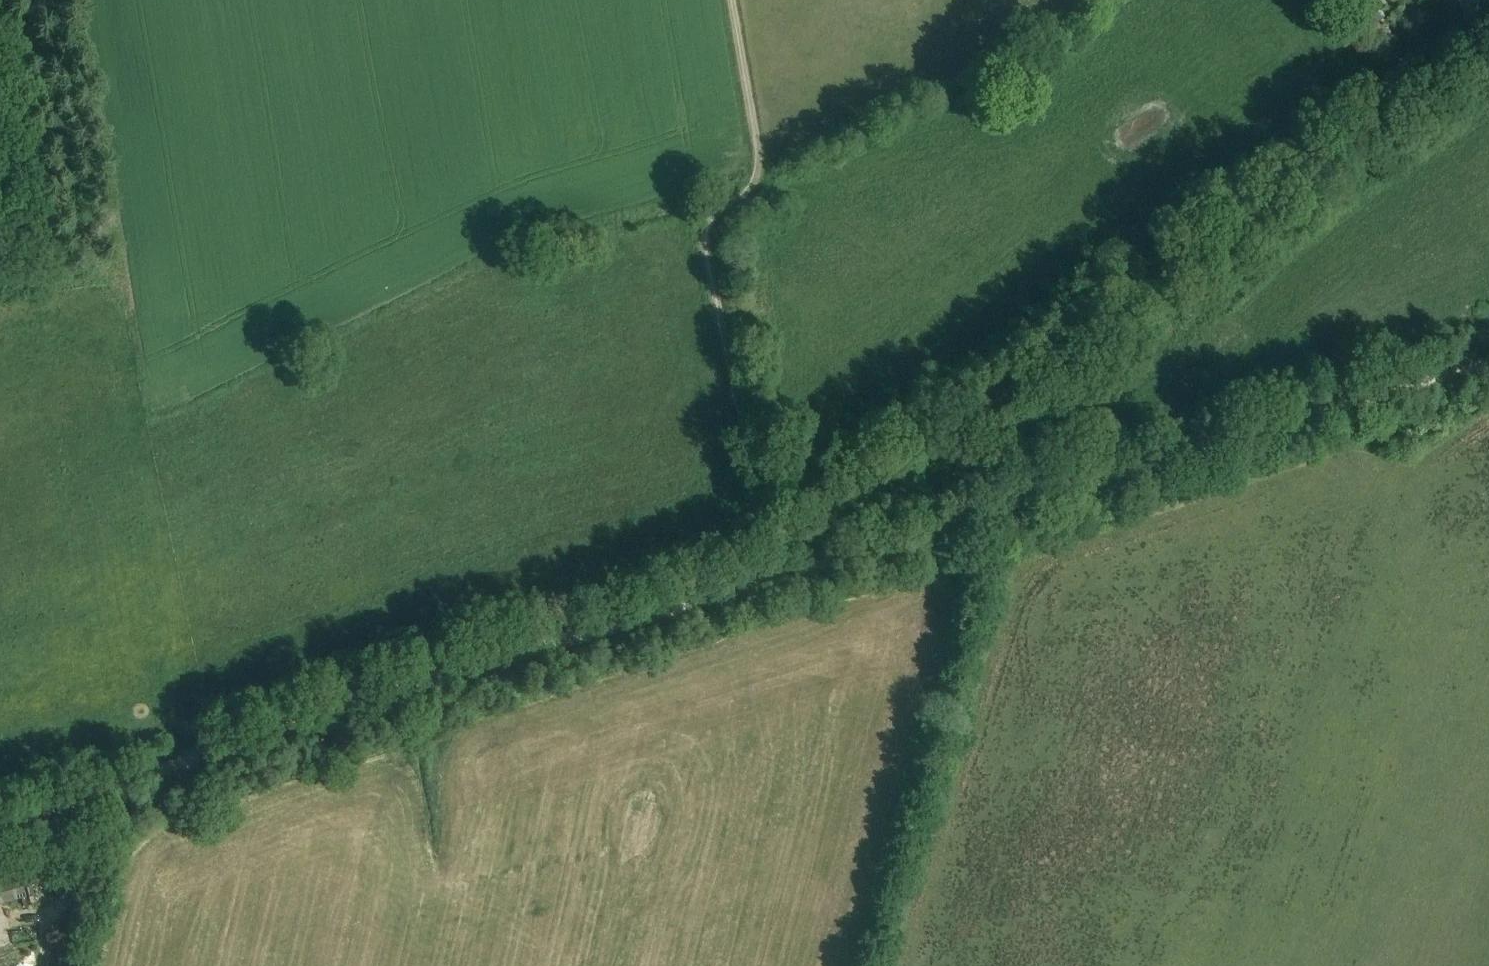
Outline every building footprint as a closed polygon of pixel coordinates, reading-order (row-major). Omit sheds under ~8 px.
[(26,898),(21,881),(0,886),(0,905),(26,898)] [(59,965),(68,965),(70,957),(61,955),(59,965)]
